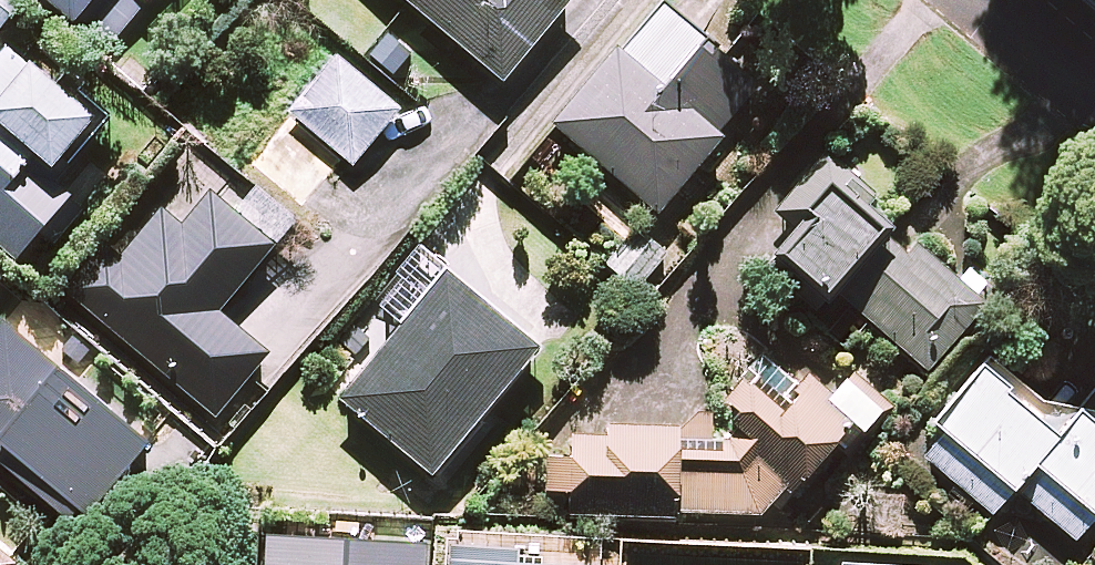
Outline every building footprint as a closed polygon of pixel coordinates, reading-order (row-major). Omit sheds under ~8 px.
[(26,0),(0,0),(0,38),(30,3),(26,0)] [(80,25),(101,0),(50,0),(80,25)] [(509,84),(579,0),(408,0),(509,84)] [(764,86),(666,1),(558,126),(663,217),(728,141),(722,135),(764,86)] [(18,40),(0,59),(0,232),(26,256),(79,201),(57,180),(108,126),(18,40)] [(402,110),(339,60),(254,166),(307,209),(347,158),(358,167),(402,110)] [(872,196),(827,157),(786,205),(809,224),(770,270),(824,315),(840,296),(931,375),(989,307),(866,203),(872,196)] [(214,193),(185,228),(161,208),(83,302),(217,415),(269,352),(223,314),(278,247),(214,193)] [(545,352),(453,276),(348,402),(440,478),(545,352)] [(1093,406),(1073,431),(992,364),(919,452),(998,517),(1019,492),(1080,543),(1094,525),(1094,408),(1093,406)] [(681,514),(765,518),(861,431),(886,411),(856,386),(840,385),(840,405),(792,412),(770,389),(740,388),(738,433),(583,426),(581,461),(552,460),(551,493),(578,494),(577,517),(681,522),(681,514)] [(0,547),(0,564),(22,564),(0,547)]
